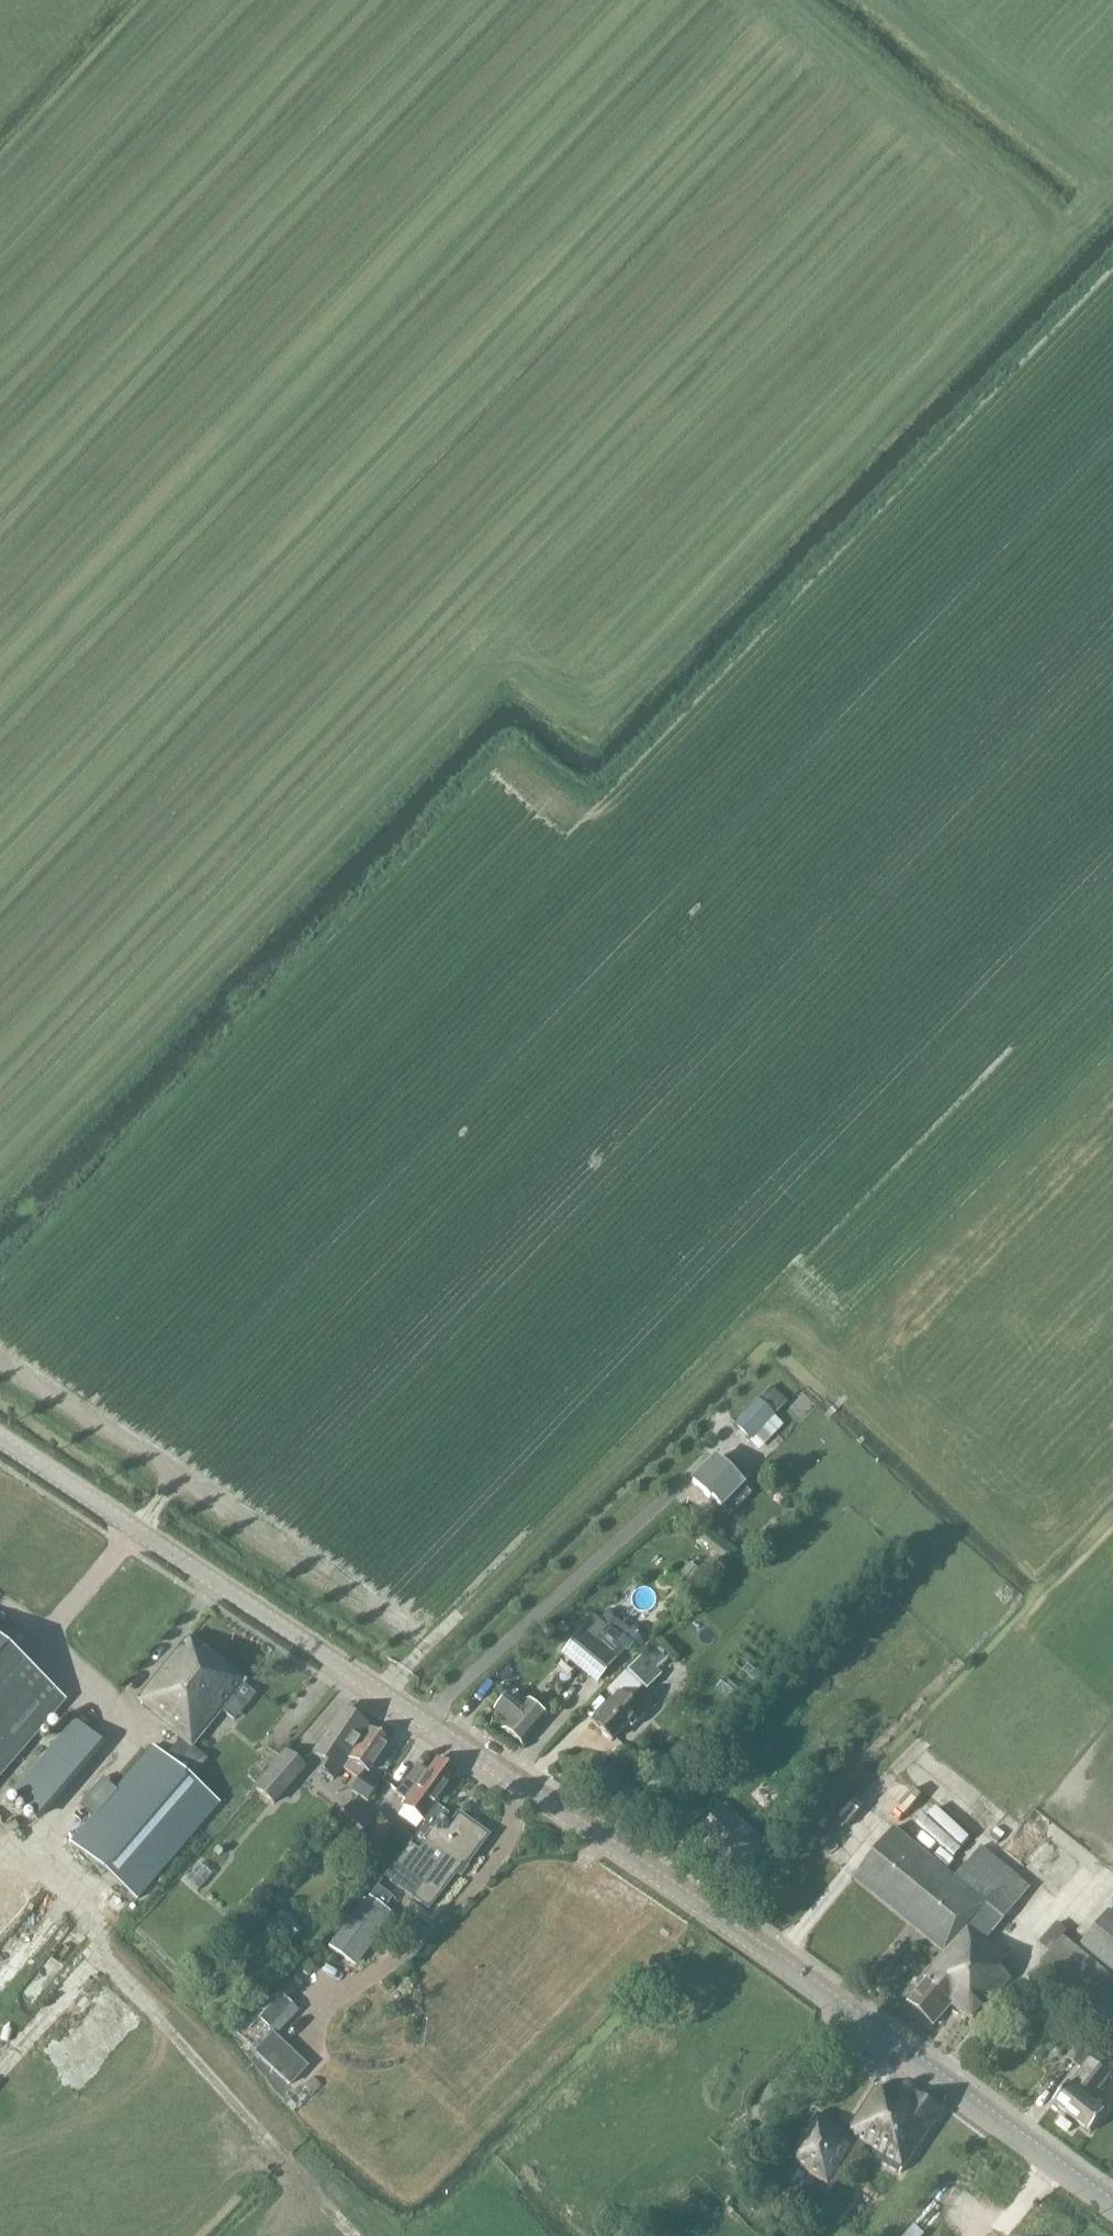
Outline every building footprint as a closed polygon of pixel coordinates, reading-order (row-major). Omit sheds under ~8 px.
[(733,1425),(750,1441),(774,1415),(787,1402),(771,1387),(733,1425)] [(711,1497),(721,1506),(741,1486),(740,1485),(751,1474),(735,1458),(725,1470),(714,1460),(692,1482),(709,1499),(711,1497)] [(631,1626),(621,1618),(618,1611),(609,1609),(603,1618),(606,1625),(615,1627),(626,1634),(627,1641),(634,1647),(642,1645),(648,1638),(646,1630),(639,1624),(631,1626)] [(581,1633),(564,1653),(598,1681),(615,1661),(581,1633)] [(137,1702),(181,1738),(192,1746),(242,1685),(244,1687),(247,1682),(187,1635),(136,1699),(138,1701),(137,1702)] [(67,1700),(0,1642),(0,1778),(67,1700)] [(606,1692),(615,1699),(591,1722),(612,1742),(631,1722),(637,1727),(645,1718),(628,1702),(641,1686),(646,1691),(661,1675),(657,1671),(668,1661),(659,1652),(660,1651),(655,1646),(654,1647),(653,1646),(643,1657),(641,1656),(626,1671),(625,1670),(606,1692)] [(521,1746),(545,1719),(525,1702),(521,1707),(508,1695),(495,1710),(508,1722),(502,1729),(521,1746)] [(341,1768),(369,1729),(343,1711),(329,1733),(318,1748),(313,1756),(315,1758),(318,1760),(321,1762),(321,1766),(321,1769),(319,1772),(332,1780),(341,1768)] [(46,1754),(33,1769),(11,1795),(42,1823),(64,1797),(78,1781),(105,1748),(75,1720),(46,1754)] [(369,1729),(341,1768),(359,1781),(351,1792),(368,1804),(378,1789),(361,1778),(365,1772),(368,1775),(390,1743),(369,1729)] [(166,1757),(192,1779),(208,1761),(206,1759),(192,1746),(181,1738),(166,1757)] [(192,1779),(166,1757),(153,1745),(135,1767),(108,1799),(93,1815),(69,1843),(138,1901),(144,1893),(221,1804),(220,1803),(202,1788),(192,1779)] [(284,1753),(254,1790),(272,1806),(303,1769),(284,1753)] [(417,1764),(395,1794),(405,1801),(402,1806),(424,1822),(458,1774),(437,1759),(427,1771),(417,1764)] [(331,1825),(352,1846),(373,1824),(352,1803),(331,1825)] [(702,1839),(692,1850),(718,1872),(720,1870),(733,1881),(763,1851),(770,1844),(725,1803),(719,1810),(697,1834),(702,1839)] [(436,1807),(413,1838),(405,1850),(384,1878),(410,1896),(428,1910),(463,1866),(465,1868),(483,1844),(482,1843),(487,1836),(472,1826),(460,1818),(461,1817),(458,1815),(450,1826),(443,1821),(447,1815),(436,1807)] [(362,1841),(373,1849),(390,1826),(379,1819),(362,1841)] [(1009,1958),(988,1941),(1032,1887),(981,1845),(955,1876),(895,1827),(852,1879),(943,1953),(914,1989),(916,1991),(905,2004),(935,2027),(952,2007),(975,2024),(1014,1978),(1002,1968),(1009,1958)] [(196,1858),(184,1876),(199,1886),(211,1869),(196,1858)] [(369,1898),(384,1909),(393,1898),(378,1887),(369,1898)] [(384,1909),(369,1898),(366,1903),(363,1900),(329,1947),(352,1965),(390,1913),(384,1909)] [(1110,1911),(1081,1946),(1112,1972),(1112,1913),(1110,1911)] [(1112,2011),(1112,1976),(1064,1936),(1068,1931),(1058,1922),(1040,1943),(1050,1951),(1040,1964),(1106,2019),(1112,2011)] [(19,1982),(35,1996),(49,1980),(34,1966),(19,1982)] [(231,2029),(242,2040),(261,2023),(251,2012),(231,2029)] [(1097,2051),(1081,2039),(1066,2059),(1081,2070),(1070,2084),(1054,2105),(1090,2133),(1106,2112),(1092,2102),(1112,2076),(1112,2075),(1112,2073),(1112,2062),(1098,2050),(1097,2051)] [(859,2147),(861,2147),(901,2173),(944,2109),(917,2092),(912,2100),(896,2090),(893,2094),(876,2084),(847,2129),(843,2136),(859,2147)] [(843,2136),(847,2129),(817,2110),(796,2143),(798,2144),(789,2159),(794,2163),(783,2178),(806,2194),(817,2179),(833,2189),(861,2147),(859,2147),(843,2136)] [(905,2235),(907,2235),(924,2235),(925,2235),(914,2226),(905,2235)]
